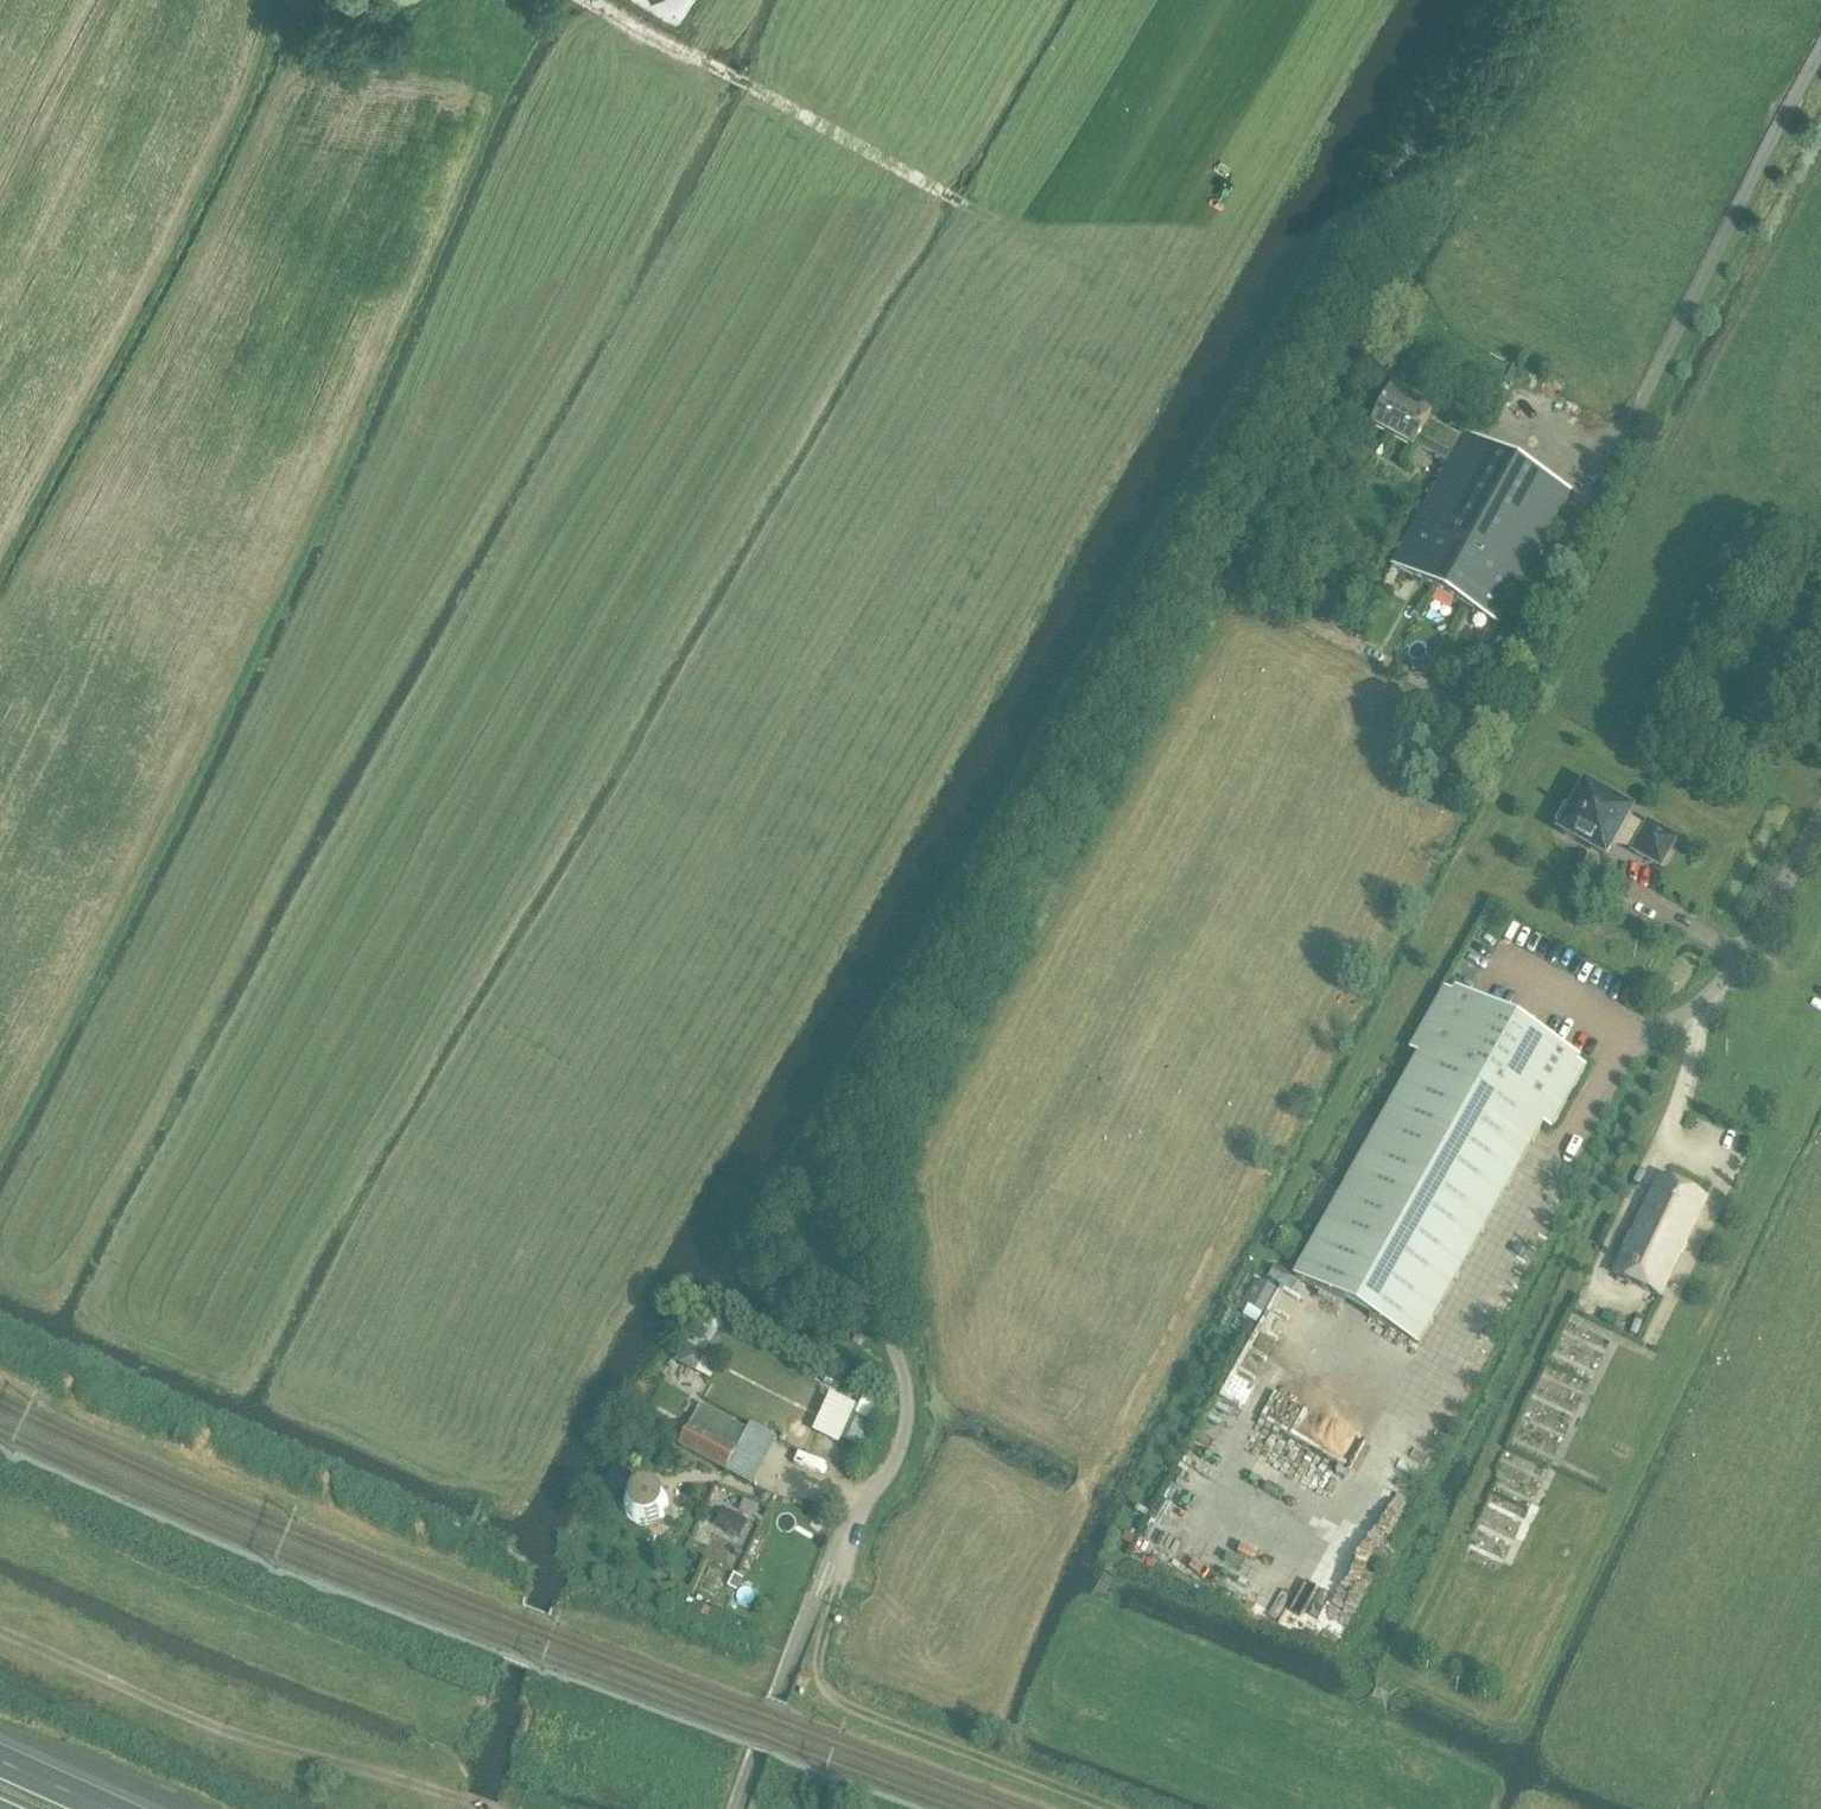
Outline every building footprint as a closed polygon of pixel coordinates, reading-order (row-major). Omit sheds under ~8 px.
[(1392,568),(1496,627),(1529,568),(1532,563),(1564,506),(1570,495),(1465,436),(1462,443),(1428,424),(1433,415),(1392,392),(1371,429),(1412,452),(1414,448),(1448,468),(1392,568)] [(1556,825),(1562,828),(1559,833),(1604,859),(1615,840),(1634,850),(1632,854),(1660,869),(1675,841),(1647,826),(1645,829),(1627,819),(1630,813),(1584,788),(1570,813),(1564,810),(1556,825)] [(1421,1052),(1294,1278),(1418,1348),(1545,1121),(1554,1126),(1584,1071),(1576,1067),(1578,1062),(1454,993),(1452,997),(1444,992),(1413,1047),(1421,1052)] [(1660,1181),(1615,1277),(1657,1297),(1659,1292),(1672,1298),(1664,1314),(1699,1330),(1715,1295),(1680,1279),(1680,1280),(1668,1275),(1703,1202),(1660,1181)] [(1260,1282),(1247,1304),(1263,1313),(1276,1291),(1260,1282)] [(687,1349),(678,1366),(710,1382),(718,1365),(703,1358),(687,1349)] [(701,1406),(679,1445),(726,1470),(748,1430),(701,1406)] [(871,1426),(844,1413),(833,1436),(859,1449),(871,1426)] [(624,1474),(613,1489),(625,1499),(624,1502),(623,1505),(623,1509),(624,1513),(625,1518),(628,1522),(631,1525),(635,1528),(638,1529),(643,1531),(647,1531),(651,1530),(654,1530),(656,1529),(658,1528),(659,1527),(661,1526),(663,1524),(664,1523),(665,1522),(667,1520),(668,1518),(669,1515),(669,1513),(670,1511),(670,1509),(670,1507),(670,1505),(670,1503),(669,1501),(669,1499),(668,1497),(667,1495),(666,1494),(665,1492),(663,1491),(662,1490),(661,1489),(659,1488),(658,1487),(657,1486),(655,1485),(654,1485),(652,1484),(650,1484),(649,1484),(647,1484),(645,1484),(643,1484),(642,1484),(638,1485),(624,1474)] [(723,1513),(716,1528),(739,1539),(747,1524),(723,1513)] [(733,1575),(727,1587),(735,1591),(741,1579),(733,1575)]
